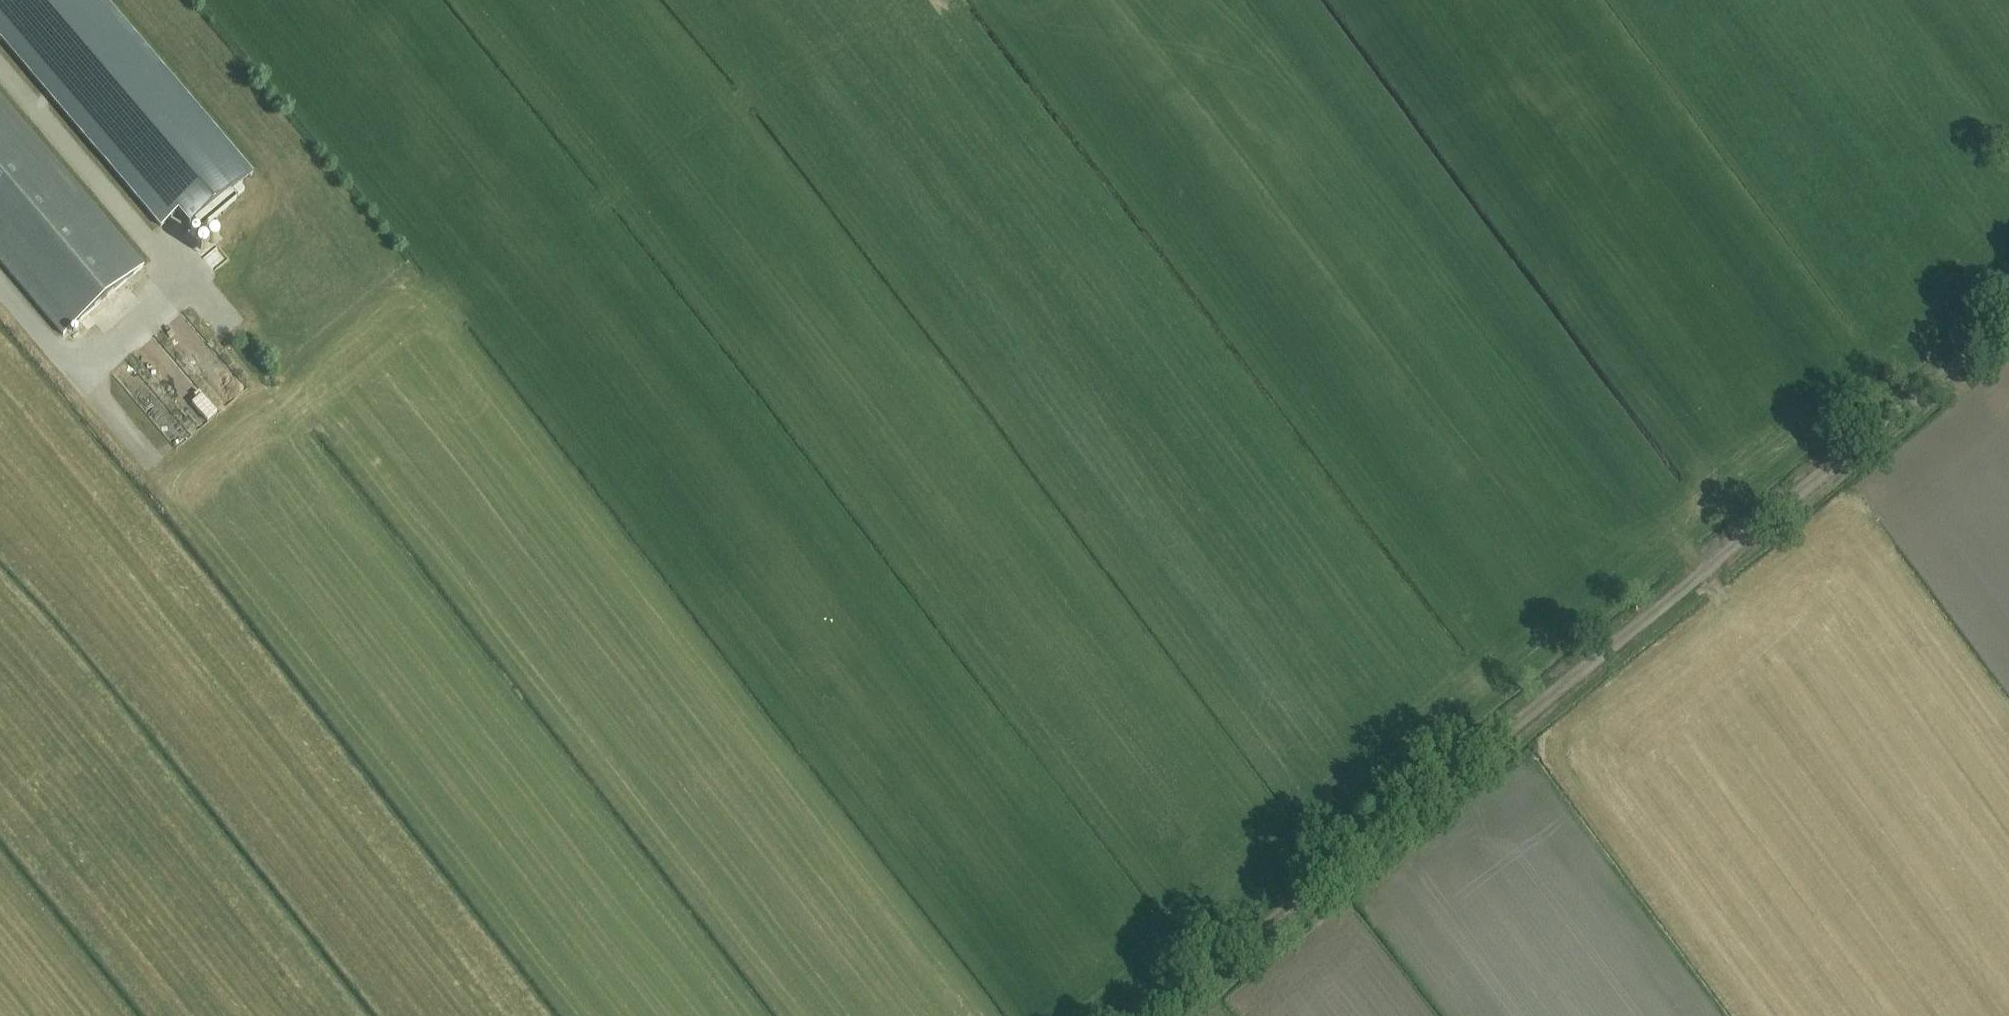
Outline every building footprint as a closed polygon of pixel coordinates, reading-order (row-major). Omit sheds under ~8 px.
[(105,0),(0,0),(0,37),(161,226),(178,212),(191,226),(193,224),(229,194),(253,174),(105,0)] [(0,97),(0,262),(63,335),(144,266),(0,97)] [(117,383),(131,397),(145,385),(131,370),(117,383)] [(173,450),(187,439),(166,411),(151,422),(173,450)] [(126,438),(140,454),(148,447),(134,431),(126,438)]
